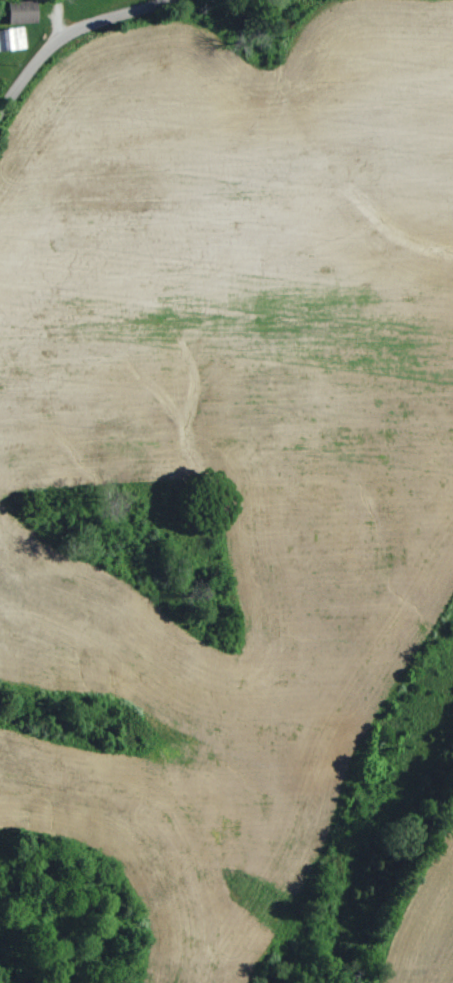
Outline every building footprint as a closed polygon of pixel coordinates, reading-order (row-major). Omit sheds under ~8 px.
[(39,24),(38,1),(9,2),(10,25),(39,24)] [(26,51),(25,30),(0,30),(0,51),(26,51)]
